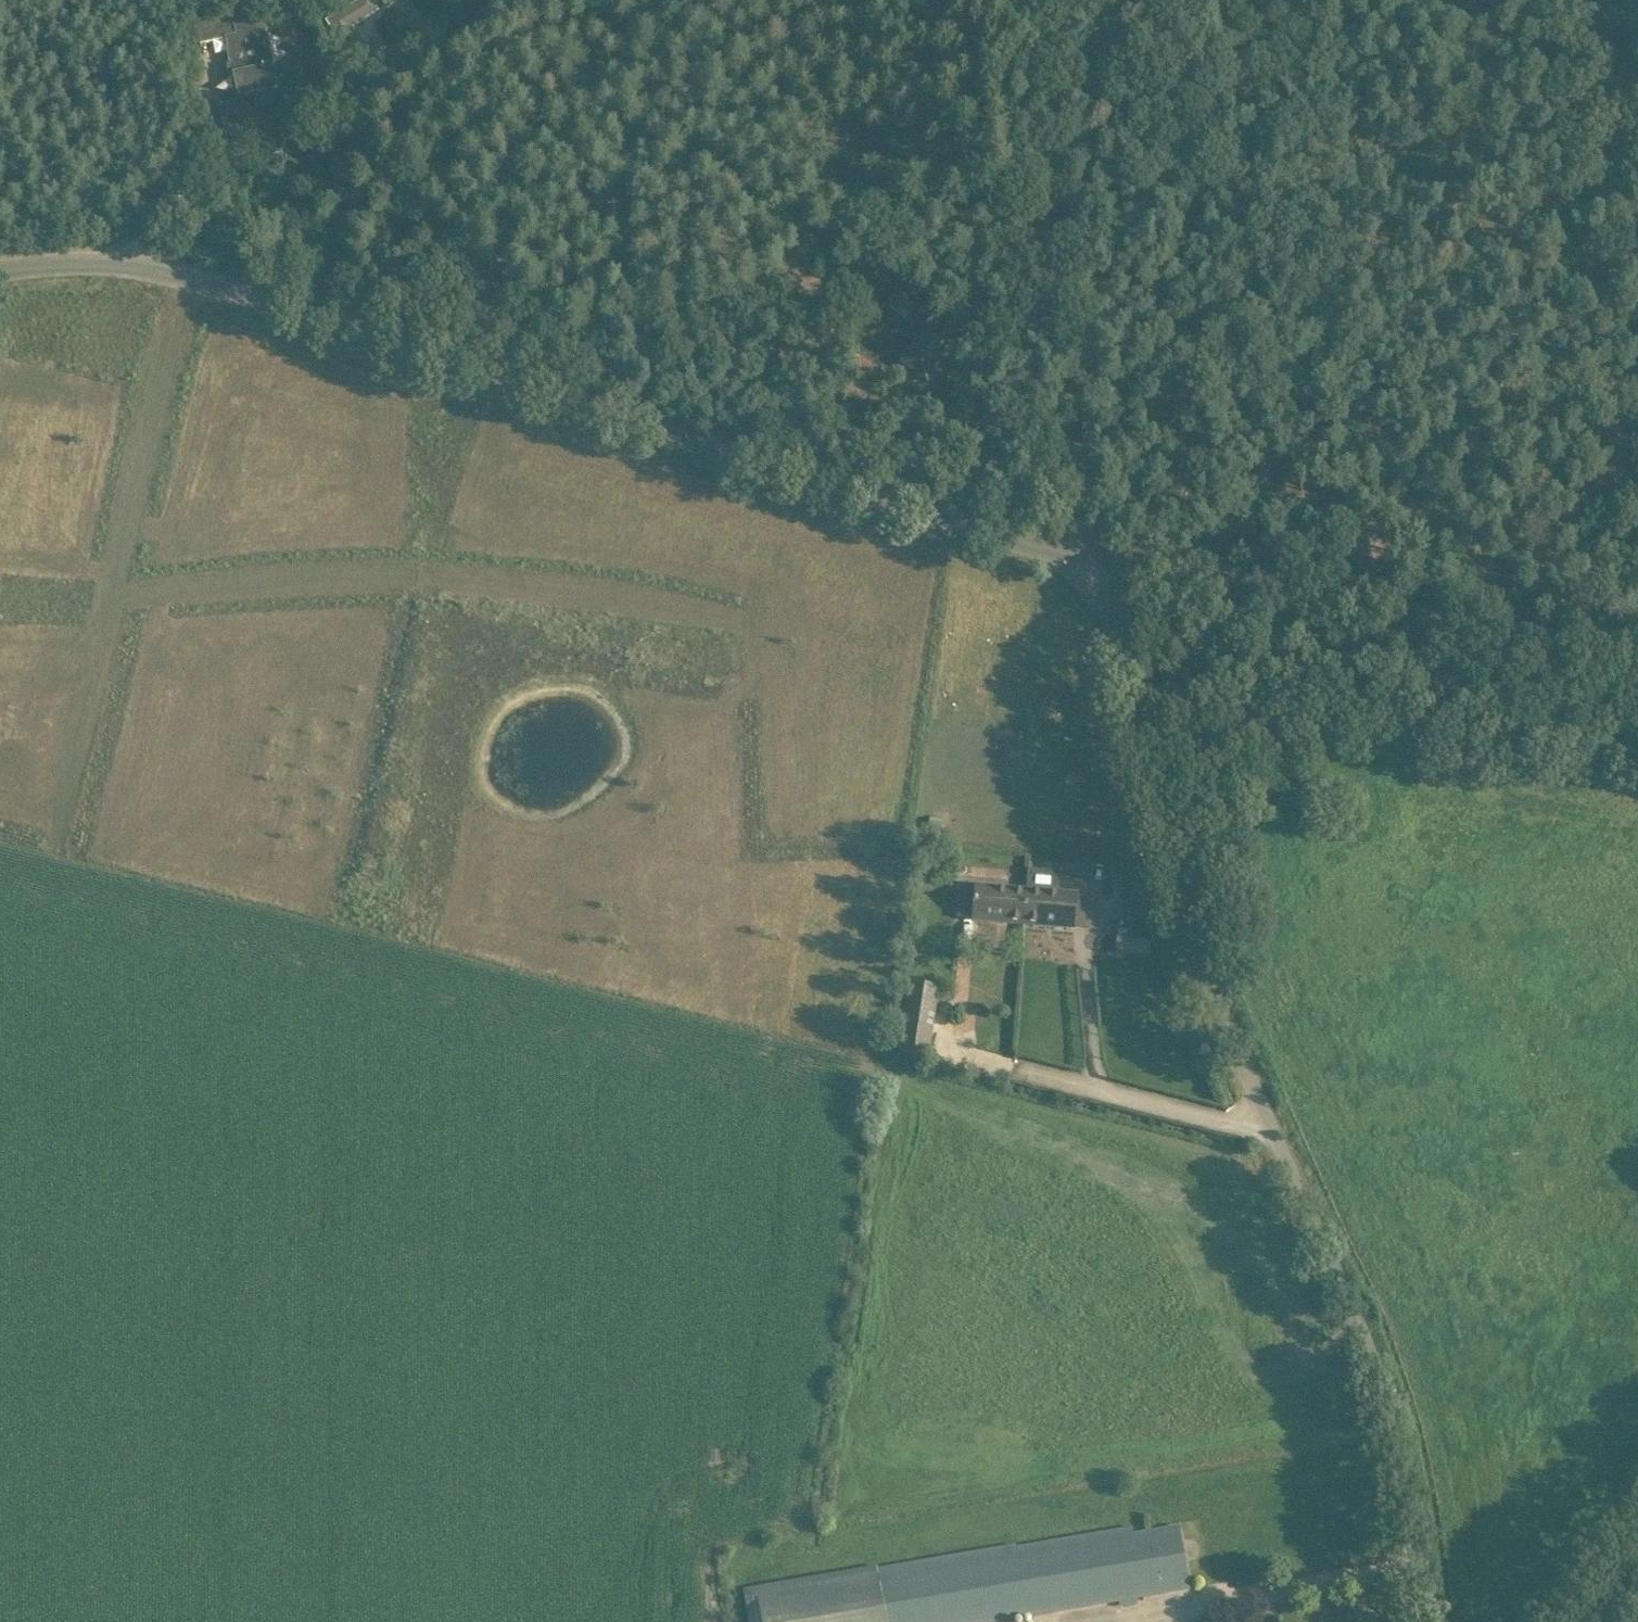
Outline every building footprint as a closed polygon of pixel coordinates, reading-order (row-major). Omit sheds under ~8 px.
[(354,69),(371,58),(354,28),(379,13),(372,0),(362,0),(325,21),(354,69)] [(225,41),(233,78),(238,99),(291,88),(286,66),(273,69),(266,32),(278,29),(273,5),(195,22),(200,46),(225,41)] [(356,70),(363,81),(376,73),(369,62),(356,70)] [(902,365),(927,384),(954,348),(928,329),(902,365)] [(929,819),(928,830),(936,831),(938,820),(929,819)] [(1063,878),(1068,878),(1090,878),(1090,861),(1063,861),(1063,878)] [(974,930),(1024,931),(1025,896),(960,894),(959,927),(974,928),(974,930)] [(1025,896),(1024,931),(1075,932),(1075,928),(1090,929),(1090,900),(1076,900),(1076,896),(1025,896)] [(911,985),(904,1028),(932,1032),(938,989),(911,985)] [(1118,1531),(988,1553),(987,1550),(745,1592),(751,1621),(994,1621),(1160,1594),(1190,1589),(1179,1528),(1119,1538),(1118,1531)]
